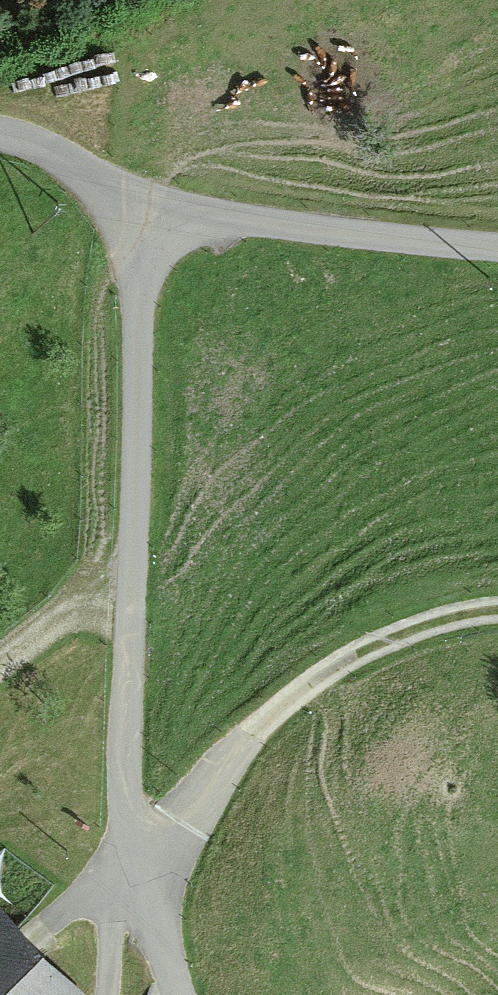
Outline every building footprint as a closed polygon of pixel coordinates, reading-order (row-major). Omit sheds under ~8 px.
[(0,929),(0,994),(58,994),(0,929)]
